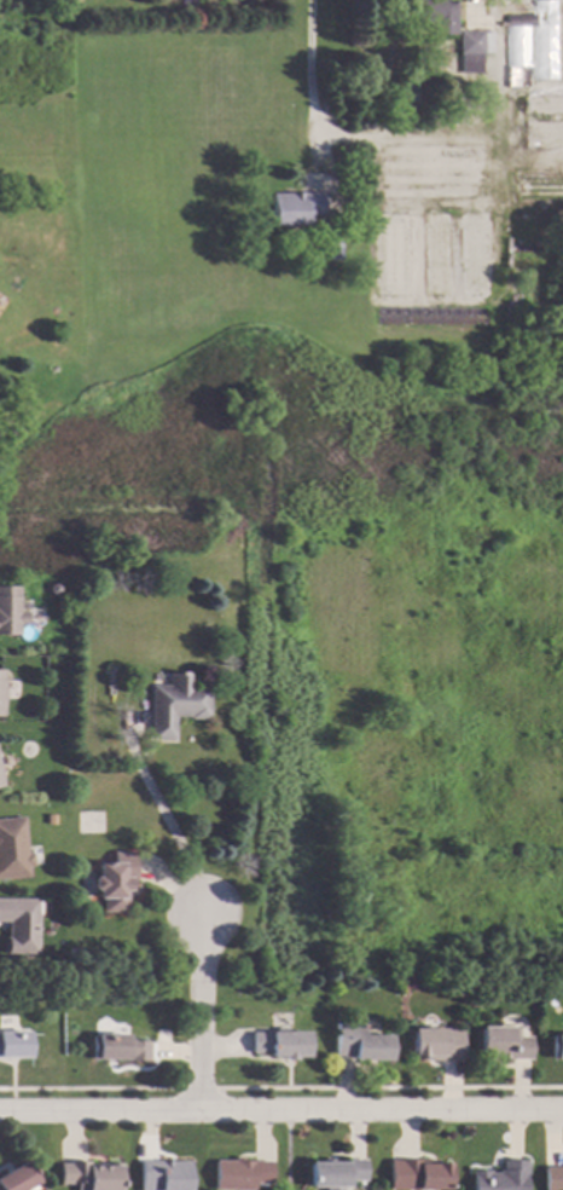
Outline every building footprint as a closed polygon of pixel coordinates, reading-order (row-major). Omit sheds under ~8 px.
[(411,25),(411,0),(454,0),(455,35),(448,35),(430,35),(430,25),(411,25)] [(529,17),(529,0),(556,0),(556,81),(534,81),(530,81),(530,29),(529,29),(529,68),(528,68),(528,87),(528,89),(507,89),(507,68),(504,68),(504,30),(498,30),(498,25),(504,25),(504,17),(529,17)] [(500,13),(500,0),(527,0),(527,13),(500,13)] [(493,53),(486,53),(480,53),(481,74),(474,74),(465,74),(459,74),(459,56),(458,56),(458,35),(458,33),(462,31),(491,31),(492,31),(493,53)] [(524,97),(562,97),(562,114),(524,114),(524,97)] [(524,122),(562,122),(562,148),(524,149),(524,122)] [(515,174),(562,175),(562,203),(515,202),(515,174)] [(323,196),(323,216),(319,216),(306,216),(306,230),(269,230),(269,193),(301,193),(323,193),(323,196)] [(407,296),(375,296),(375,295),(375,219),(375,214),(407,214),(407,296)] [(449,295),(423,295),(420,214),(447,214),(449,295)] [(486,295),(459,295),(458,214),(484,214),(486,295)] [(338,261),(327,261),(327,247),(327,244),(337,244),(338,244),(338,261)] [(16,634),(0,634),(0,587),(16,587),(16,612),(23,612),(23,624),(16,624),(16,634)] [(190,687),(207,687),(207,720),(186,718),(186,716),(172,716),(172,739),(147,739),(147,735),(147,711),(149,684),(166,686),(166,674),(191,674),(190,687)] [(28,877),(0,879),(0,820),(22,818),(25,854),(30,854),(31,866),(27,866),(28,877)] [(133,854),(134,879),(134,880),(130,882),(130,889),(124,889),(126,911),(101,912),(100,897),(97,897),(97,890),(93,890),(91,888),(91,879),(94,877),(97,876),(97,865),(111,863),(111,853),(133,851),(133,854)] [(6,922),(0,921),(0,900),(36,900),(36,954),(6,954),(6,941),(5,941),(5,937),(6,937),(6,922)] [(79,957),(68,957),(68,949),(79,948),(79,957)] [(106,1023),(106,1028),(104,1030),(99,1029),(97,1027),(97,1023),(99,1021),(104,1021),(106,1023)] [(361,1023),(361,1034),(389,1035),(388,1061),(352,1059),(349,1059),(349,1056),(333,1056),(331,1055),(332,1022),(361,1023)] [(511,1029),(516,1029),(516,1036),(528,1036),(528,1059),(511,1059),(477,1059),(477,1027),(511,1027),(511,1029)] [(460,1061),(459,1061),(440,1061),(422,1061),(422,1057),(410,1057),(410,1028),(460,1028),(460,1061)] [(30,1057),(0,1058),(0,1031),(29,1030),(30,1057)] [(306,1057),(292,1057),(292,1059),(280,1059),(280,1057),(268,1057),(268,1053),(250,1053),(249,1053),(249,1033),(251,1032),(268,1032),(306,1032),(306,1057)] [(550,1034),(562,1035),(562,1059),(549,1058),(550,1034)] [(128,1040),(147,1041),(147,1044),(147,1058),(147,1061),(91,1059),(91,1035),(127,1036),(128,1040)] [(251,1183),(251,1189),(213,1189),(213,1160),(232,1160),(233,1157),(240,1157),(240,1161),(251,1161),(268,1162),(268,1165),(268,1183),(251,1183)] [(118,1166),(117,1189),(74,1189),(74,1184),(57,1184),(57,1163),(58,1163),(66,1163),(66,1160),(85,1161),(85,1166),(118,1166)] [(187,1161),(187,1189),(138,1189),(138,1162),(138,1160),(156,1161),(187,1161)] [(364,1182),(346,1182),(346,1186),(307,1188),(307,1162),(338,1162),(338,1160),(346,1160),(361,1160),(364,1160),(364,1182)] [(416,1162),(416,1163),(448,1163),(448,1189),(417,1189),(387,1189),(387,1160),(389,1160),(416,1160),(416,1162)] [(33,1184),(22,1189),(0,1189),(0,1175),(23,1161),(33,1177),(36,1183),(33,1184)] [(524,1161),(523,1189),(470,1189),(471,1171),(488,1171),(488,1173),(497,1173),(497,1171),(500,1171),(500,1161),(506,1161),(520,1161),(524,1161)] [(559,1167),(562,1167),(562,1189),(542,1189),(541,1167),(542,1167),(559,1167)]
